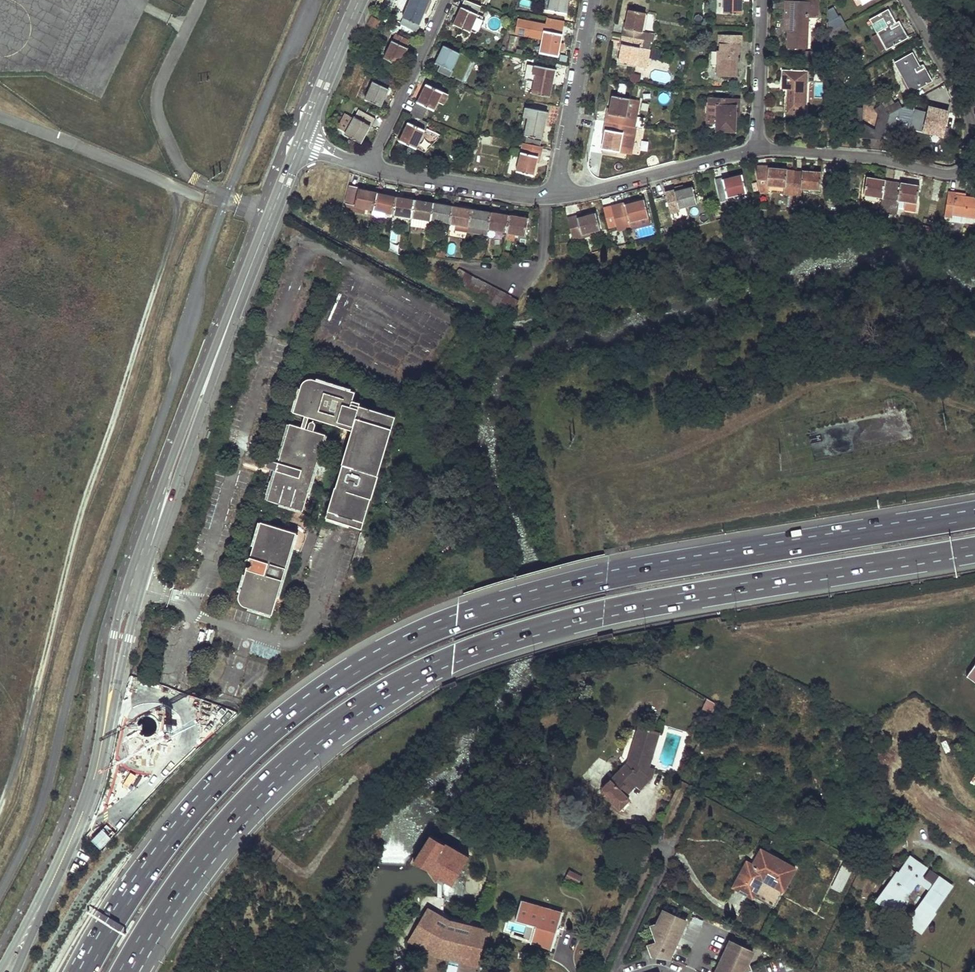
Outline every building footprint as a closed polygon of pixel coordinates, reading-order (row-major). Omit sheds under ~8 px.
[(401,24),(416,32),(425,12),(423,12),(425,8),(426,8),(430,0),(411,0),(401,24)] [(466,0),(465,0),(457,18),(457,19),(458,20),(456,25),(470,31),(481,7),(466,0)] [(566,13),(569,0),(551,0),(549,10),(566,13)] [(741,14),(742,0),(740,0),(725,0),(724,13),(741,14)] [(816,16),(817,3),(797,2),(791,2),(786,2),(785,24),(795,24),(794,31),(789,31),(789,32),(789,48),(807,48),(808,15),(816,16)] [(830,31),(845,23),(841,15),(839,17),(834,8),(829,10),(829,22),(828,23),(828,32),(830,31)] [(653,42),(655,33),(642,31),(645,13),(629,10),(626,22),(626,23),(628,24),(627,28),(624,28),(622,36),(641,40),(644,40),(653,42)] [(887,49),(908,38),(903,29),(895,33),(891,26),(895,24),(888,10),(871,19),(887,49)] [(561,43),(565,21),(548,18),(546,25),(538,23),(536,30),(545,31),(541,53),(558,56),(559,51),(561,43)] [(387,39),(395,21),(390,19),(382,36),(387,39)] [(891,26),(895,33),(903,29),(899,22),(895,24),(891,26)] [(830,31),(833,38),(849,29),(846,23),(845,23),(830,31)] [(641,40),(622,36),(621,44),(624,45),(623,49),(621,49),(618,63),(646,68),(650,49),(643,48),(640,47),(641,40)] [(385,59),(400,65),(405,53),(404,52),(406,48),(392,41),(385,59)] [(718,76),(736,77),(738,52),(740,52),(741,45),(725,44),(725,51),(719,50),(719,53),(718,65),(718,76)] [(462,82),(473,58),(460,52),(459,53),(444,46),(439,57),(437,57),(434,62),(440,65),(437,71),(450,77),(450,76),(462,82)] [(711,65),(718,65),(719,53),(711,52),(711,65)] [(912,92),(932,81),(927,72),(919,77),(915,70),(920,67),(912,53),(895,62),(912,92)] [(856,74),(859,70),(849,65),(844,61),(836,57),(834,64),(856,74)] [(466,83),(477,60),(473,58),(462,82),(466,83)] [(533,94),(550,97),(552,84),(553,83),(551,83),(552,78),(555,79),(557,70),(555,70),(556,69),(535,65),(535,66),(527,65),(526,73),(536,75),(533,94)] [(915,70),(919,77),(927,72),(923,65),(920,67),(915,70)] [(805,114),(807,71),(783,70),(783,80),(793,81),(793,88),(787,88),(788,89),(787,114),(805,114)] [(366,99),(381,106),(386,93),(387,89),(390,90),(394,82),(380,76),(377,83),(374,82),(366,99)] [(444,104),(448,95),(427,85),(422,97),(421,98),(422,99),(420,103),(417,101),(411,115),(423,120),(429,107),(434,110),(438,101),(444,104)] [(640,101),(629,98),(612,95),(610,107),(610,109),(611,109),(610,114),(607,113),(606,121),(635,127),(640,101)] [(738,106),(738,98),(723,98),(722,105),(717,105),(717,98),(709,98),(709,106),(717,106),(716,131),(735,131),(735,119),(736,106),(738,106)] [(882,104),(891,114),(901,108),(903,107),(899,101),(895,104),(892,99),(882,104)] [(874,135),(885,137),(891,114),(882,104),(875,109),(879,115),(876,130),(874,135)] [(839,133),(860,135),(862,121),(863,108),(841,106),(839,133)] [(928,114),(927,118),(935,120),(937,109),(930,107),(928,114)] [(525,135),(542,139),(544,127),(545,125),(543,125),(544,121),(547,121),(549,113),(547,113),(547,112),(526,108),(524,117),(528,118),(525,135)] [(885,137),(894,139),(901,108),(891,114),(885,137)] [(942,135),(948,111),(937,109),(935,120),(927,118),(928,114),(913,110),(909,127),(942,135)] [(345,135),(361,143),(368,132),(368,131),(367,130),(369,127),(372,128),(376,120),(359,110),(345,135)] [(402,141),(416,148),(428,123),(416,118),(413,125),(409,123),(404,134),(403,135),(403,136),(404,137),(402,141)] [(634,135),(635,127),(606,121),(604,130),(607,130),(606,135),(605,134),(605,135),(602,148),(619,152),(619,150),(622,133),(630,134),(634,135)] [(860,135),(860,137),(884,139),(885,137),(874,135),(876,130),(862,121),(860,135)] [(622,133),(619,150),(627,152),(630,134),(622,133)] [(518,171),(534,175),(537,162),(535,161),(536,157),(539,158),(542,146),(541,146),(526,143),(524,153),(522,153),(518,171)] [(783,193),(793,194),(794,187),(795,171),(788,171),(788,170),(775,168),(774,168),(774,170),(769,169),(769,168),(757,167),(762,191),(769,192),(769,185),(783,187),(783,193)] [(795,171),(794,187),(801,188),(820,190),(822,172),(807,171),(807,173),(795,171)] [(727,197),(747,192),(742,175),(729,178),(728,178),(729,180),(724,182),(723,178),(716,180),(721,201),(728,200),(727,197)] [(889,212),(893,183),(886,182),(886,181),(873,178),(872,180),(867,179),(864,195),(883,198),(881,211),(888,213),(889,212)] [(893,183),(889,212),(898,213),(899,208),(899,206),(897,206),(898,200),(906,201),(905,209),(917,210),(920,186),(908,184),(908,185),(893,183)] [(365,208),(373,210),(377,194),(377,192),(365,190),(364,190),(364,192),(359,191),(360,187),(350,185),(346,203),(351,205),(365,208)] [(666,192),(671,212),(681,210),(680,207),(698,203),(693,187),(681,190),(679,190),(680,192),(676,193),(675,190),(666,192)] [(966,197),(955,195),(956,193),(948,192),(945,216),(966,219),(965,222),(974,224),(974,198),(966,197)] [(385,212),(394,213),(396,198),(396,197),(385,194),(383,194),(383,195),(377,194),(373,210),(385,212)] [(393,214),(412,217),(415,201),(415,200),(403,197),(402,197),(401,199),(396,198),(394,213),(393,214)] [(612,206),(618,230),(632,227),(631,221),(650,216),(645,199),(635,202),(634,200),(612,206)] [(842,214),(843,199),(829,199),(828,213),(842,214)] [(412,217),(431,220),(434,204),(434,203),(422,200),(421,200),(421,202),(415,201),(412,217)] [(899,208),(905,209),(906,201),(898,200),(897,206),(899,206),(899,208)] [(438,221),(450,222),(453,207),(453,206),(441,204),(440,204),(440,205),(434,204),(431,220),(430,226),(437,227),(438,221)] [(450,223),(456,224),(456,230),(468,232),(469,226),(471,210),(472,209),(460,207),(459,207),(458,208),(453,207),(450,222),(450,223)] [(469,226),(488,229),(491,214),(491,212),(479,210),(478,210),(478,211),(471,210),(469,226)] [(488,229),(507,232),(509,216),(510,215),(497,213),(496,215),(491,214),(488,229)] [(591,232),(601,229),(597,213),(584,216),(582,217),(583,219),(579,220),(578,217),(569,219),(575,239),(583,237),(583,234),(591,232)] [(393,214),(393,219),(412,222),(412,217),(393,214)] [(526,235),(529,218),(516,216),(515,216),(515,218),(509,216),(507,232),(515,234),(526,235)] [(412,222),(411,226),(430,229),(430,226),(431,220),(412,217),(412,222)] [(469,226),(468,232),(487,235),(488,229),(469,226)] [(488,229),(487,235),(506,238),(507,232),(488,229)] [(453,230),(452,236),(465,239),(467,232),(453,230)] [(388,245),(389,241),(379,239),(378,244),(388,248),(388,245)] [(446,251),(437,249),(436,256),(445,257),(446,251)] [(514,261),(514,254),(503,252),(502,260),(514,261)] [(459,269),(452,283),(459,286),(466,273),(459,269)] [(466,273),(459,286),(465,290),(472,277),(466,273)] [(465,290),(472,293),(479,280),(472,277),(465,290)] [(479,280),(472,293),(479,297),(486,284),(479,280)] [(486,284),(479,297),(484,300),(485,301),(492,287),(486,284)] [(485,301),(492,304),(499,290),(492,287),(485,301)] [(499,290),(492,304),(498,307),(506,294),(499,290)] [(498,307),(505,311),(512,297),(506,294),(498,307)] [(512,314),(519,301),(512,297),(505,311),(512,314)] [(255,320),(258,312),(250,309),(247,316),(249,317),(255,320)] [(363,528),(396,415),(360,404),(361,401),(353,399),(356,391),(315,379),(310,378),(305,379),(302,382),(293,411),(305,415),(301,426),(289,423),(278,461),(270,459),(267,461),(266,464),(268,467),(275,470),(267,500),(303,510),(308,492),(312,493),(316,482),(312,480),(325,434),(314,430),(316,423),(315,422),(314,421),(312,421),(310,422),(309,423),(307,429),(306,427),(309,416),(341,426),(342,421),(354,425),(353,429),(327,517),(363,528)] [(272,615),(287,566),(290,566),(291,566),(293,565),(293,563),(294,562),(294,560),(293,558),(290,556),(291,551),(300,554),(306,540),(306,538),(306,535),(305,532),(304,530),(301,528),(299,527),(286,523),(284,529),(261,522),(239,594),(239,598),(241,603),(245,607),(272,615)] [(314,549),(322,552),(331,530),(323,527),(314,549)] [(974,681),(974,664),(967,675),(974,681)] [(705,699),(700,714),(710,718),(716,702),(705,699)] [(628,763),(606,785),(606,791),(621,808),(631,798),(627,794),(644,779),(648,774),(652,764),(660,735),(640,729),(632,760),(628,763)] [(444,842),(429,833),(412,859),(428,869),(444,842)] [(446,840),(444,842),(428,869),(426,870),(452,885),(470,854),(446,840)] [(765,852),(760,849),(756,856),(751,864),(750,864),(748,863),(748,862),(746,861),(732,886),(750,896),(751,895),(760,879),(777,888),(790,866),(765,852)] [(928,868),(910,855),(884,891),(878,887),(869,901),(892,917),(918,881),(931,890),(909,921),(923,931),(936,913),(935,911),(953,885),(933,871),(929,876),(937,882),(936,883),(923,875),(928,868)] [(841,864),(830,888),(841,893),(852,869),(841,864)] [(584,877),(569,869),(565,878),(579,885),(584,877)] [(769,905),(777,888),(760,879),(751,895),(769,905)] [(564,913),(522,901),(516,919),(539,926),(534,942),(553,948),(564,913)] [(453,919),(445,914),(438,911),(429,907),(424,916),(416,929),(411,937),(422,943),(424,939),(443,950),(478,957),(486,928),(475,925),(453,919)] [(687,924),(664,914),(659,925),(654,927),(660,943),(651,946),(655,957),(656,957),(659,957),(661,957),(664,957),(666,958),(669,959),(671,959),(687,924)] [(923,931),(909,921),(906,926),(919,936),(923,931)] [(424,939),(422,943),(441,955),(443,950),(424,939)] [(736,944),(735,947),(730,944),(718,971),(749,971),(750,971),(748,966),(753,955),(749,953),(750,951),(736,944)] [(443,950),(441,955),(477,962),(478,957),(443,950)]
